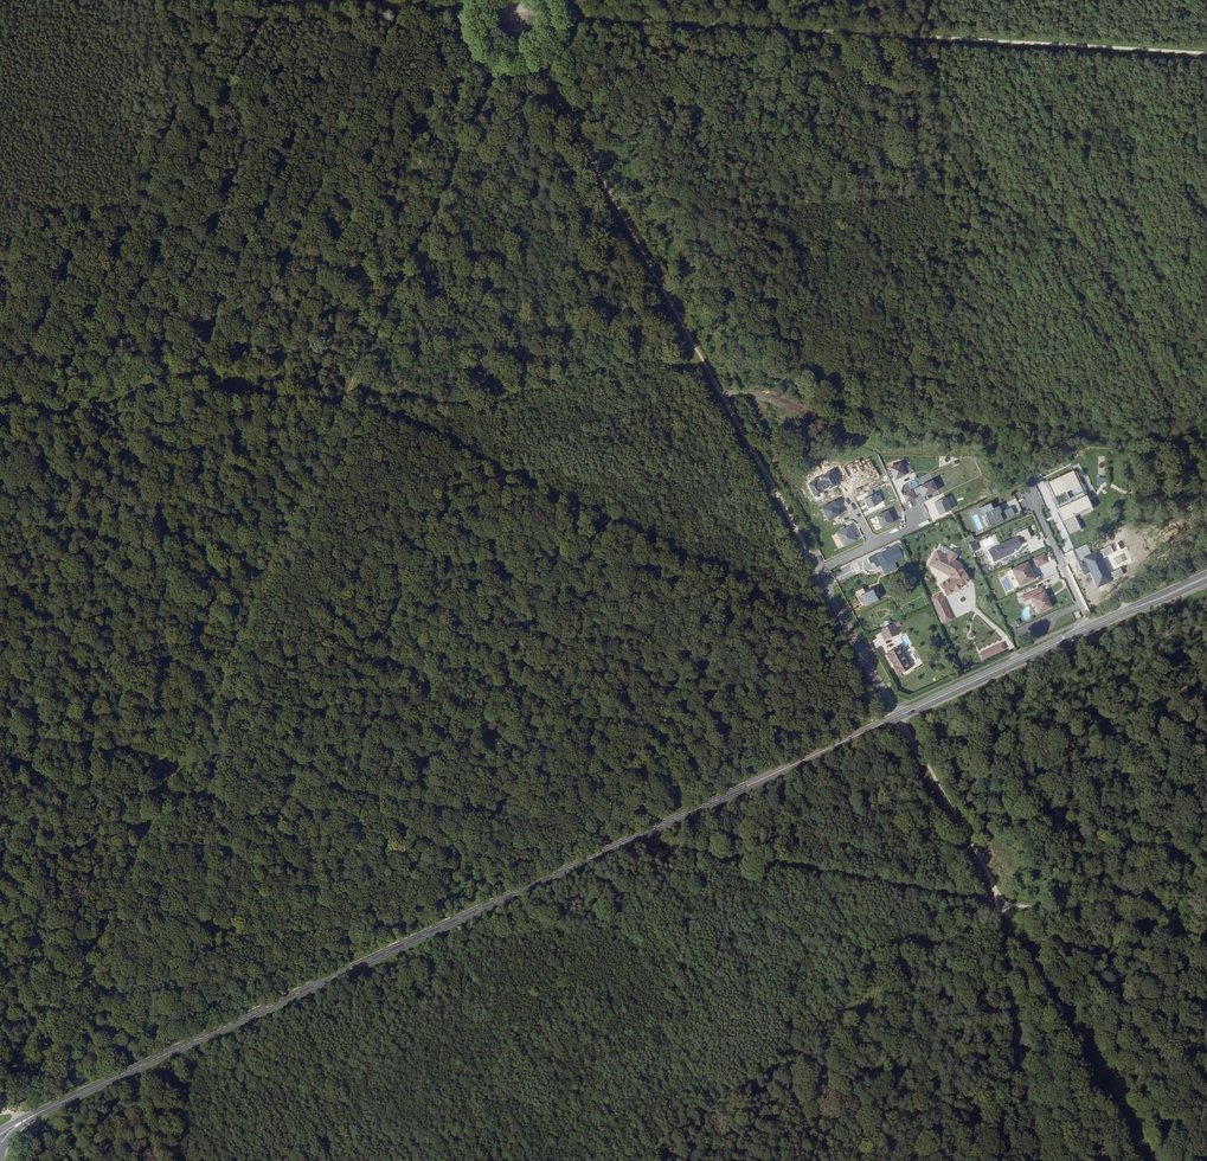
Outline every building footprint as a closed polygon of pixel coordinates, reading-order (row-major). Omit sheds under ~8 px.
[(882,471),(887,482),(900,476),(897,469),(894,470),(892,466),(888,468),(882,471)] [(1075,514),(1093,505),(1087,494),(1086,494),(1085,491),(1071,497),(1068,490),(1082,484),(1074,469),(1049,481),(1056,496),(1065,492),(1068,499),(1059,503),(1060,506),(1058,507),(1063,518),(1062,519),(1069,534),(1082,528),(1075,514)] [(920,497),(937,490),(933,480),(916,486),(920,497)] [(1068,499),(1065,492),(1056,496),(1059,503),(1068,499)] [(875,495),(864,500),(868,509),(879,504),(875,495)] [(939,516),(951,510),(945,498),(934,503),(939,516)] [(1003,521),(1016,515),(1012,507),(1002,512),(999,506),(995,508),(993,503),(981,508),(985,513),(986,513),(987,516),(986,516),(991,526),(1000,522),(998,519),(1002,517),(1003,521)] [(890,519),(887,512),(876,517),(882,528),(895,522),(893,518),(890,519)] [(850,527),(838,533),(845,546),(856,540),(850,527)] [(1032,538),(1028,528),(1016,533),(1015,531),(1004,536),(1006,542),(989,550),(994,561),(1013,552),(1012,550),(1021,546),(1018,538),(1024,535),(1027,541),(1032,538)] [(838,540),(836,537),(839,536),(837,533),(832,536),(838,549),(841,547),(838,540)] [(980,549),(977,541),(971,543),(975,551),(980,549)] [(908,555),(902,543),(902,542),(887,549),(886,547),(881,550),(881,551),(868,558),(870,563),(879,559),(885,573),(892,570),(889,565),(909,556),(908,555)] [(905,542),(902,543),(908,555),(911,554),(905,542)] [(948,555),(950,550),(941,544),(938,550),(948,555)] [(950,550),(948,555),(938,550),(937,549),(929,563),(948,574),(951,578),(950,582),(942,587),(947,596),(955,590),(957,591),(961,589),(961,587),(960,585),(964,583),(964,584),(970,580),(964,570),(965,570),(955,559),(958,554),(951,550),(950,550)] [(1049,562),(1045,554),(1034,559),(1038,568),(1049,562)] [(1021,585),(1037,578),(1029,561),(1013,569),(1021,585)] [(1046,591),(1043,587),(1023,596),(1025,601),(1033,597),(1037,607),(1039,611),(1040,613),(1053,607),(1050,600),(1048,600),(1044,592),(1046,591)] [(880,599),(874,589),(862,596),(868,607),(880,599)] [(941,596),(933,599),(944,623),(953,619),(943,598),(942,598),(941,596)] [(895,624),(880,630),(885,641),(899,635),(895,624)] [(980,654),(982,659),(1007,648),(1004,643),(980,654)] [(910,668),(898,646),(887,653),(892,660),(894,659),(897,665),(895,667),(899,674),(910,668)]
